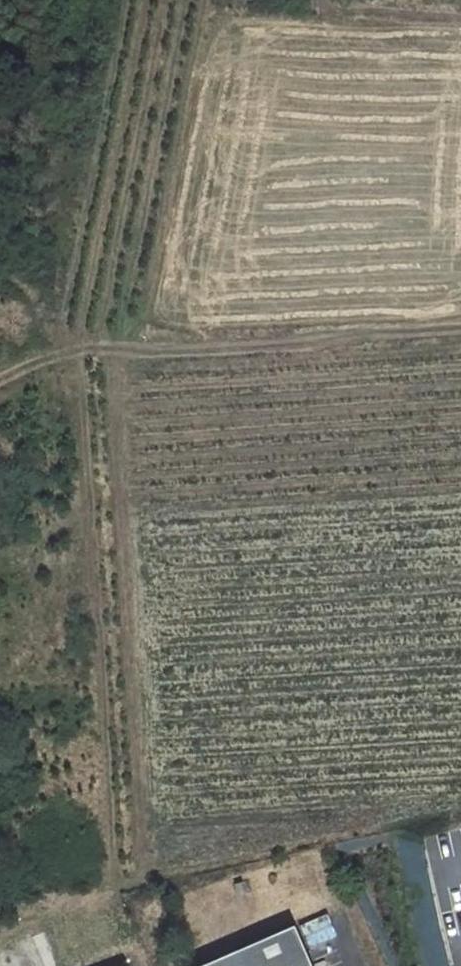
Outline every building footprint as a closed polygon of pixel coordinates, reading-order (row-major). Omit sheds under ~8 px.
[(201,965),(311,965),(295,927),(201,965)]
